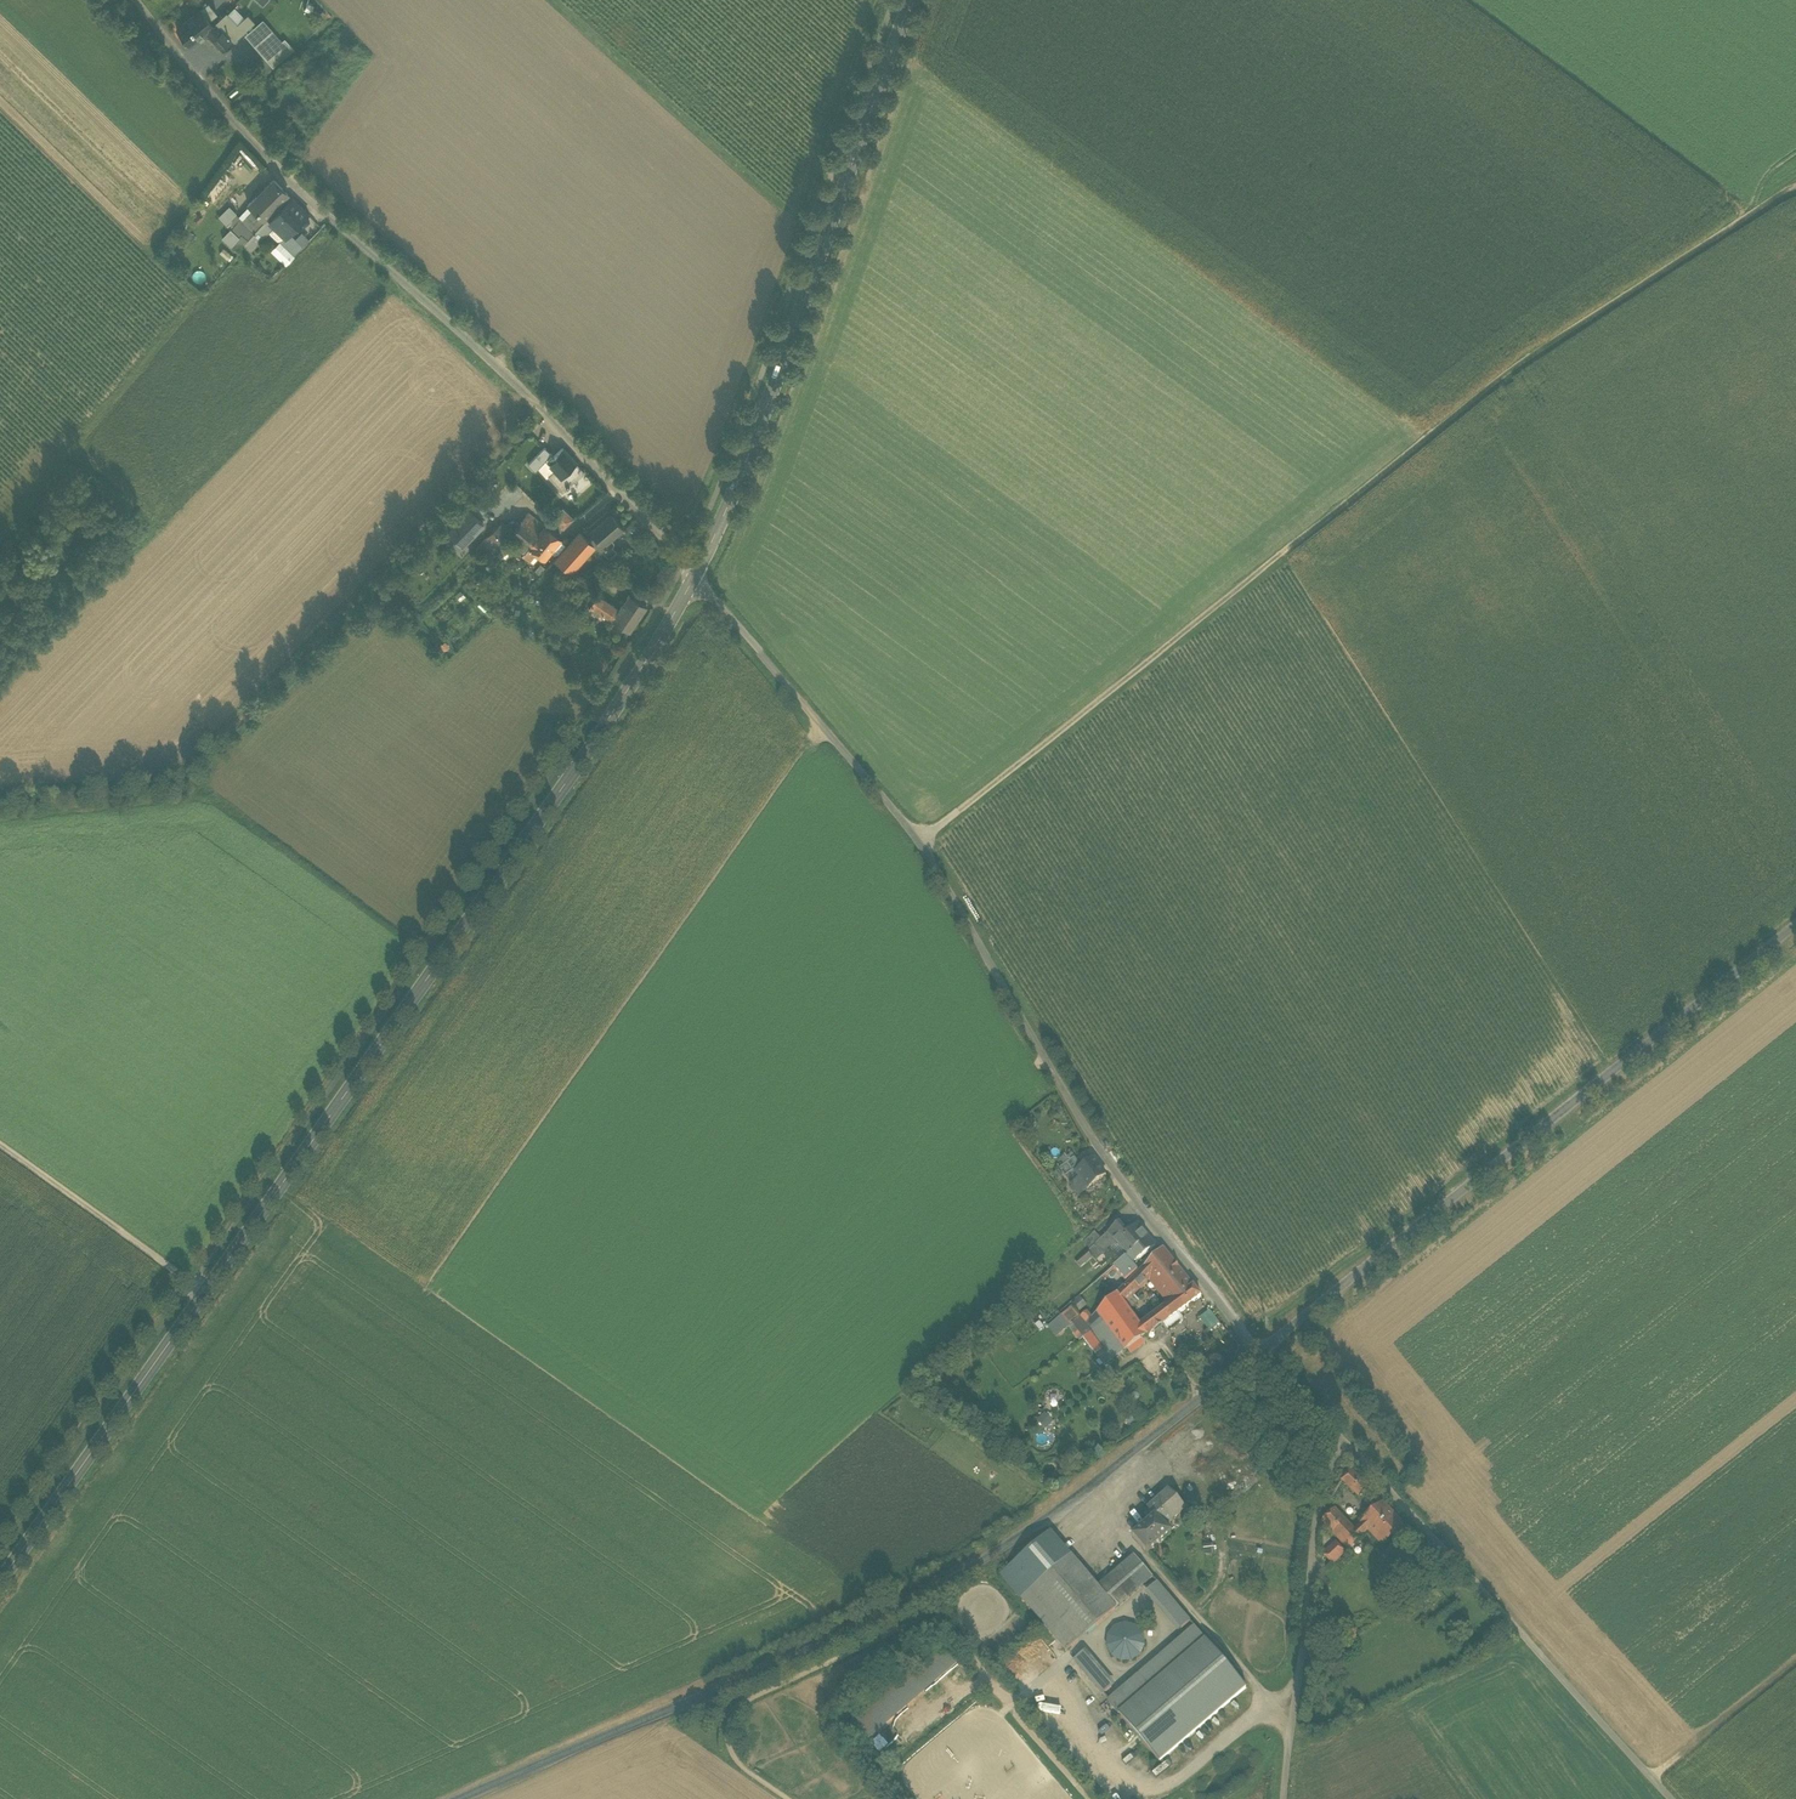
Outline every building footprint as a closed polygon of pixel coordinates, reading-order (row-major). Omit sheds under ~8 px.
[(200,10),(209,20),(217,14),(208,3),(200,10)] [(233,7),(226,13),(237,25),(244,18),(233,7)] [(190,46),(206,34),(214,26),(213,26),(209,20),(200,10),(176,29),(190,46)] [(234,43),(254,23),(247,15),(244,18),(237,25),(226,13),(215,24),(234,43)] [(246,35),(255,46),(272,32),(273,31),(263,20),(246,35)] [(215,24),(213,26),(214,26),(206,34),(223,52),(234,43),(215,24)] [(255,46),(261,54),(273,44),(278,50),(284,46),(272,32),(255,46)] [(278,50),(273,44),(261,54),(267,60),(278,50)] [(268,72),(273,67),(263,57),(258,61),(268,72)] [(253,210),(264,221),(266,219),(288,195),(273,181),(248,206),(253,210)] [(272,225),(285,238),(308,216),(291,200),(270,222),(269,222),(272,225)] [(241,223),(253,234),(264,221),(253,210),(243,222),(241,223)] [(230,220),(238,227),(241,223),(243,222),(235,214),(230,220)] [(253,234),(250,238),(255,244),(272,225),(269,222),(270,222),(266,219),(264,221),(253,234)] [(244,256),(255,244),(250,238),(239,251),(244,256)] [(535,471),(552,455),(545,448),(528,465),(535,471)] [(548,477),(562,492),(584,472),(563,448),(548,462),(556,470),(548,477)] [(524,470),(531,476),(535,471),(528,465),(524,470)] [(474,497),(465,506),(468,510),(469,509),(479,518),(487,510),(474,497)] [(552,518),(563,529),(573,519),(562,508),(552,518)] [(468,510),(448,531),(462,545),(483,523),(479,518),(469,509),(468,510)] [(589,528),(595,535),(605,546),(608,543),(623,530),(607,512),(589,528)] [(520,523),(536,536),(544,527),(544,526),(528,513),(520,523)] [(476,548),(483,555),(486,551),(490,554),(493,551),(496,554),(506,544),(502,539),(508,534),(507,533),(510,531),(502,523),(485,538),(476,548)] [(522,541),(529,546),(537,536),(536,536),(520,523),(513,533),(522,541)] [(544,527),(536,536),(537,536),(529,546),(524,552),(523,552),(523,553),(522,555),(529,561),(530,560),(536,553),(539,556),(544,559),(560,539),(545,526),(544,526),(544,527)] [(554,560),(571,572),(595,546),(589,540),(580,532),(554,560)] [(627,564),(608,543),(605,546),(595,535),(589,540),(595,546),(610,559),(611,558),(625,573),(626,574),(627,573),(626,572),(629,569),(625,566),(627,564)] [(523,552),(524,552),(529,546),(522,541),(517,547),(523,552)] [(536,553),(530,560),(533,563),(539,556),(536,553)] [(629,594),(619,610),(612,620),(629,632),(646,606),(629,594)] [(590,606),(612,620),(619,610),(597,596),(590,606)] [(1017,1126),(1022,1133),(1036,1121),(1031,1114),(1017,1126)] [(1059,1166),(1065,1174),(1074,1167),(1076,1170),(1082,1165),(1074,1155),(1059,1166)] [(1070,1182),(1078,1193),(1106,1172),(1094,1156),(1082,1165),(1076,1170),(1080,1175),(1070,1182)] [(1074,1167),(1065,1174),(1070,1182),(1080,1175),(1076,1170),(1074,1167)] [(1115,1239),(1127,1253),(1137,1245),(1126,1231),(1127,1230),(1119,1220),(1101,1236),(1093,1243),(1094,1244),(1101,1252),(1108,1245),(1115,1239)] [(1137,1221),(1127,1230),(1126,1231),(1137,1245),(1127,1253),(1125,1255),(1126,1257),(1127,1257),(1128,1258),(1132,1254),(1137,1259),(1144,1253),(1155,1243),(1137,1221)] [(1083,1240),(1088,1249),(1094,1244),(1093,1243),(1101,1236),(1094,1229),(1083,1240)] [(1125,1255),(1127,1253),(1115,1239),(1108,1245),(1121,1259),(1125,1255)] [(1088,1249),(1095,1257),(1101,1252),(1094,1244),(1088,1249)] [(1163,1246),(1117,1292),(1123,1301),(1133,1292),(1138,1286),(1150,1274),(1158,1284),(1178,1265),(1163,1246)] [(1086,1250),(1075,1259),(1081,1266),(1092,1257),(1086,1250)] [(1137,1268),(1128,1258),(1127,1257),(1126,1257),(1115,1266),(1126,1278),(1137,1268)] [(1162,1307),(1169,1318),(1179,1311),(1201,1294),(1193,1284),(1178,1265),(1158,1284),(1171,1301),(1162,1307)] [(1117,1292),(1096,1312),(1124,1351),(1147,1334),(1139,1324),(1129,1309),(1123,1301),(1117,1292)] [(1133,1292),(1123,1301),(1129,1309),(1139,1299),(1133,1292)] [(1081,1296),(1073,1303),(1080,1310),(1087,1304),(1081,1296)] [(1072,1323),(1081,1315),(1072,1305),(1061,1314),(1070,1325),(1072,1323)] [(1162,1307),(1154,1313),(1162,1323),(1164,1322),(1169,1318),(1162,1307)] [(1219,1322),(1209,1308),(1199,1316),(1209,1329),(1219,1322)] [(1081,1315),(1087,1321),(1092,1316),(1087,1310),(1081,1315)] [(1179,1311),(1169,1318),(1164,1322),(1168,1328),(1183,1317),(1179,1311)] [(1086,1322),(1090,1326),(1105,1346),(1095,1353),(1104,1365),(1124,1351),(1096,1312),(1092,1316),(1087,1321),(1086,1322)] [(1154,1313),(1147,1318),(1154,1329),(1162,1323),(1154,1313)] [(1070,1325),(1061,1314),(1047,1326),(1056,1336),(1068,1326),(1070,1325)] [(1072,1323),(1077,1329),(1086,1322),(1081,1315),(1072,1323)] [(1147,1318),(1139,1324),(1147,1334),(1154,1329),(1147,1318)] [(1090,1326),(1086,1322),(1077,1329),(1080,1333),(1090,1326)] [(1077,1329),(1072,1323),(1070,1325),(1068,1326),(1079,1340),(1083,1338),(1080,1333),(1077,1329)] [(1083,1338),(1095,1353),(1105,1346),(1090,1326),(1080,1333),(1083,1338)] [(1053,1421),(1044,1412),(1037,1420),(1046,1429),(1053,1421)] [(1125,1420),(1130,1426),(1138,1420),(1134,1414),(1125,1420)] [(1280,1446),(1271,1436),(1258,1448),(1267,1458),(1280,1446)] [(1342,1480),(1359,1496),(1368,1486),(1349,1468),(1341,1480),(1342,1480)] [(1145,1513),(1151,1520),(1156,1515),(1165,1525),(1185,1508),(1169,1490),(1148,1508),(1149,1509),(1145,1513)] [(1361,1522),(1362,1523),(1368,1530),(1383,1546),(1405,1525),(1383,1502),(1361,1522)] [(1362,1537),(1362,1536),(1355,1529),(1335,1508),(1334,1509),(1321,1521),(1349,1550),(1362,1537)] [(1171,1533),(1165,1525),(1156,1515),(1151,1520),(1133,1535),(1148,1553),(1171,1533)] [(1362,1523),(1355,1529),(1362,1536),(1368,1530),(1362,1523)] [(1067,1650),(1117,1607),(1098,1585),(1051,1530),(1001,1572),(1067,1650)] [(1323,1553),(1333,1564),(1345,1552),(1336,1542),(1323,1553)] [(1134,1554),(1098,1585),(1117,1607),(1153,1577),(1134,1554)] [(1149,1589),(1182,1628),(1190,1621),(1157,1582),(1149,1589)] [(1112,1655),(1121,1660),(1131,1660),(1140,1654),(1144,1644),(1142,1634),(1135,1626),(1125,1623),(1115,1626),(1108,1634),(1107,1645),(1112,1655)] [(1107,1699),(1118,1712),(1206,1639),(1195,1626),(1107,1699)] [(1246,1687),(1206,1639),(1118,1712),(1159,1761),(1246,1687)] [(851,1723),(866,1741),(959,1663),(943,1644),(851,1723)] [(1073,1659),(1103,1694),(1112,1687),(1082,1652),(1073,1659)]
